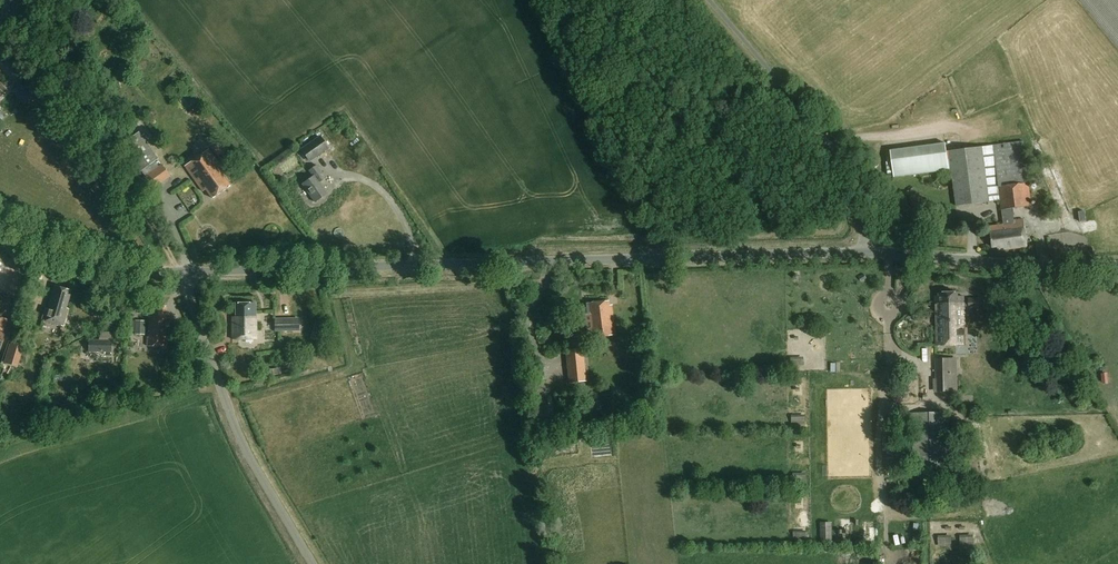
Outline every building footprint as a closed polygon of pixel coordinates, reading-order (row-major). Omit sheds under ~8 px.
[(989,67),(987,83),(999,85),(1001,68),(989,67)] [(14,89),(26,102),(36,93),(24,80),(14,89)] [(193,105),(188,109),(192,115),(198,111),(198,108),(196,105),(193,105)] [(120,145),(139,173),(158,160),(139,132),(120,145)] [(320,136),(300,150),(310,163),(329,149),(320,136)] [(1024,141),(993,145),(949,151),(956,206),(1000,200),(1003,225),(990,227),(992,247),(998,246),(999,250),(1013,248),(1013,249),(1027,247),(1024,219),(1014,220),(1013,209),(1032,206),(1024,141)] [(946,143),(890,150),(894,178),(949,170),(946,143)] [(225,173),(209,150),(185,167),(203,193),(206,190),(213,200),(231,186),(223,175),(225,173)] [(162,164),(139,180),(148,192),(170,176),(162,164)] [(325,179),(316,167),(310,172),(314,178),(303,186),(315,203),(328,194),(320,183),(325,179)] [(72,292),(56,287),(48,310),(46,309),(42,320),(63,326),(69,309),(66,308),(72,292)] [(959,298),(959,293),(940,294),(940,296),(936,296),(937,303),(922,304),(922,311),(933,311),(933,310),(937,310),(938,337),(966,337),(964,298),(959,298)] [(984,306),(983,297),(973,298),(973,307),(984,306)] [(610,304),(609,300),(586,302),(587,307),(576,308),(576,313),(586,312),(589,337),(616,335),(613,304),(610,304)] [(256,304),(236,304),(236,316),(233,316),(233,340),(256,340),(256,304)] [(166,307),(152,306),(151,311),(150,311),(149,337),(148,337),(148,346),(167,347),(168,338),(167,338),(167,331),(165,331),(166,307)] [(299,318),(274,318),(274,331),(299,331),(299,318)] [(135,321),(134,335),(145,335),(145,321),(135,321)] [(89,352),(111,353),(111,340),(89,340),(89,352)] [(4,362),(18,367),(24,348),(10,344),(4,362)] [(565,351),(569,383),(587,381),(583,349),(565,351)] [(958,392),(958,358),(935,359),(936,379),(933,379),(933,392),(958,392)] [(261,371),(262,378),(281,375),(280,368),(261,371)] [(58,398),(47,401),(51,413),(59,411),(57,405),(60,405),(58,398)] [(600,401),(593,402),(594,410),(601,409),(600,401)] [(949,478),(947,413),(912,414),(914,479),(949,478)] [(792,415),(792,424),(806,424),(805,415),(792,415)] [(793,473),(793,482),(806,482),(806,473),(793,473)] [(835,540),(835,520),(824,520),(824,540),(835,540)] [(960,535),(960,546),(974,546),(974,535),(960,535)] [(938,536),(939,547),(952,546),(952,536),(938,536)]
